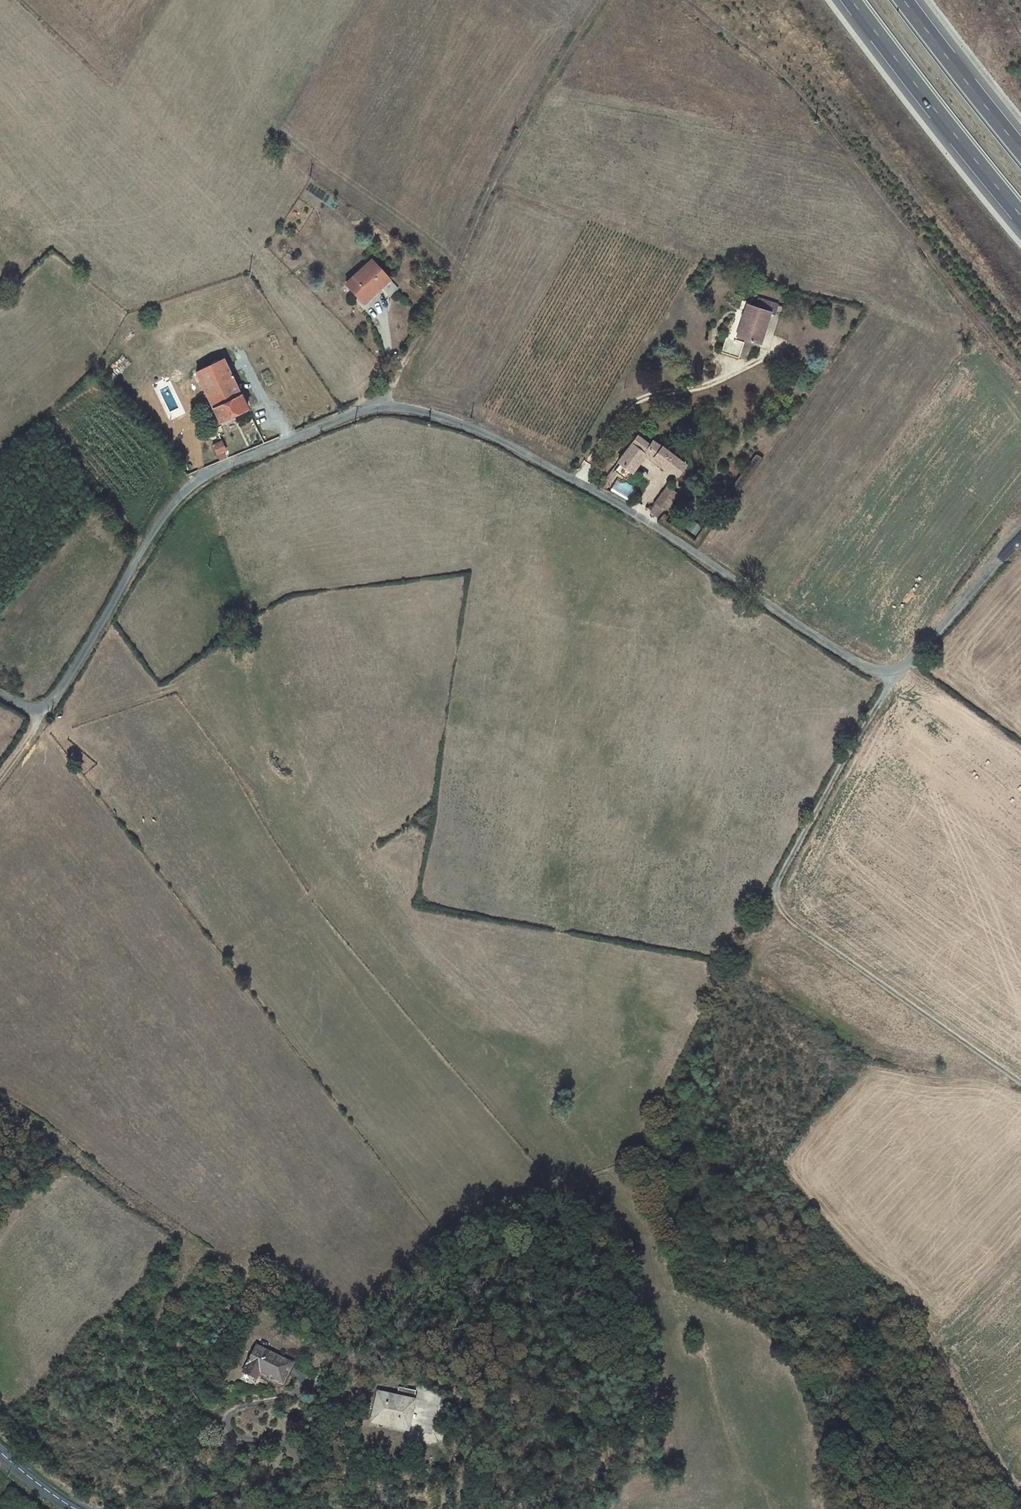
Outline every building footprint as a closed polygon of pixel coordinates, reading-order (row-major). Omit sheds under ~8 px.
[(386,292),(392,284),(373,264),(348,290),(364,305),(381,288),(386,292)] [(753,309),(746,307),(735,338),(759,347),(769,315),(772,316),(775,307),(756,300),(753,309)] [(197,376),(220,426),(248,413),(224,363),(197,376)] [(636,437),(632,444),(646,452),(649,446),(636,437)] [(661,464),(683,478),(690,467),(663,448),(652,443),(649,446),(646,452),(632,444),(618,464),(632,473),(632,474),(644,456),(660,466),(661,464)] [(221,447),(213,451),(217,461),(220,463),(225,464),(227,456),(221,447)] [(613,472),(627,481),(632,473),(618,464),(613,472)] [(661,509),(671,516),(675,513),(676,513),(678,514),(681,514),(684,511),(685,508),(684,506),(683,503),(682,502),(684,497),(674,490),(661,509)] [(671,516),(661,509),(656,516),(667,523),(671,516)] [(256,1351),(243,1379),(259,1385),(261,1378),(283,1387),(292,1366),(256,1351)] [(411,1434),(420,1396),(404,1391),(401,1401),(380,1396),(372,1424),(411,1434)]
